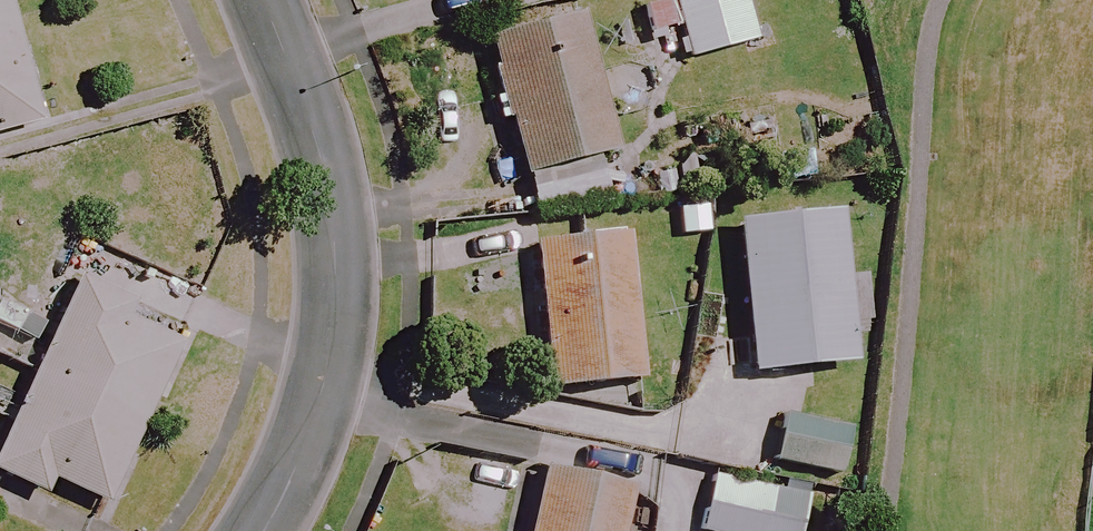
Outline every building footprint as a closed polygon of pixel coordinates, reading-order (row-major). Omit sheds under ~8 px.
[(738,0),(667,0),(684,62),(751,44),(738,0)] [(0,5),(0,135),(31,128),(0,5)] [(609,154),(574,16),(482,40),(517,177),(609,154)] [(706,196),(665,202),(671,243),(712,237),(706,196)] [(839,278),(832,213),(730,224),(745,376),(846,366),(842,325),(869,322),(864,276),(839,278)] [(636,382),(621,234),(529,244),(543,392),(636,382)] [(73,282),(0,435),(0,477),(40,496),(47,481),(99,506),(175,347),(109,316),(115,303),(73,282)] [(842,429),(781,417),(771,467),(833,479),(842,429)] [(536,473),(521,530),(617,530),(626,496),(536,473)] [(711,474),(699,530),(795,530),(803,494),(711,474)]
